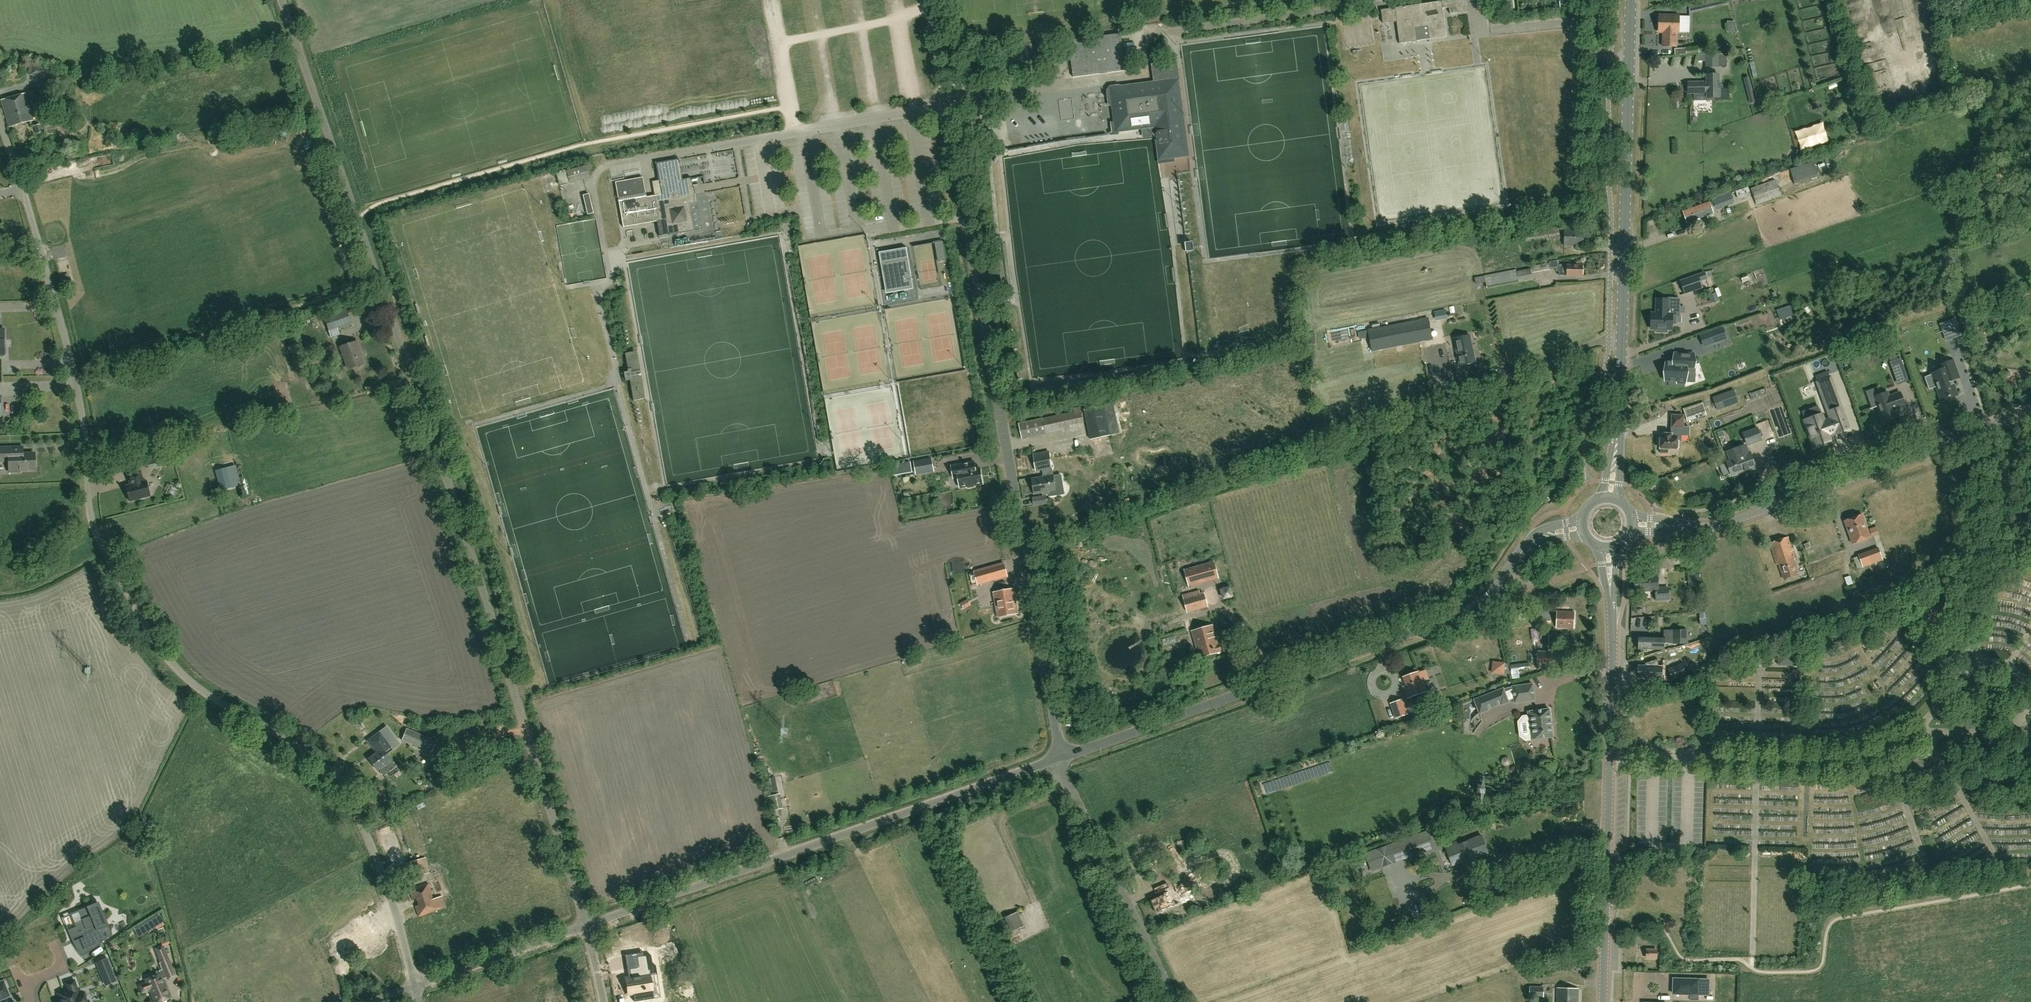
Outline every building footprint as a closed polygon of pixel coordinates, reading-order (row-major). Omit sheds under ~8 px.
[(1465,0),(1451,0),(1381,10),(1383,23),(1397,21),(1400,43),(1447,37),(1443,8),(1449,7),(1450,14),(1467,12),(1465,0)] [(1514,8),(1513,0),(1495,0),(1496,11),(1514,8)] [(1676,46),(1676,32),(1678,32),(1677,15),(1657,16),(1658,32),(1662,32),(1662,47),(1676,46)] [(1073,77),(1125,70),(1121,33),(1068,40),(1073,77)] [(1039,56),(1046,55),(1044,44),(1037,45),(1039,56)] [(1706,67),(1719,67),(1719,66),(1727,66),(1727,59),(1727,53),(1719,53),(1705,54),(1706,67)] [(45,80),(49,67),(31,62),(27,74),(30,75),(29,75),(45,80)] [(1719,97),(1719,75),(1707,75),(1707,82),(1688,83),(1689,93),(1695,93),(1695,100),(1710,99),(1710,98),(1719,97)] [(1150,128),(1160,126),(1164,158),(1166,159),(1189,156),(1179,79),(1170,81),(1170,80),(1154,82),(1119,86),(1119,84),(1114,85),(1115,89),(1112,92),(1110,93),(1115,132),(1150,128)] [(9,127),(33,120),(25,93),(1,100),(9,127)] [(36,134),(42,132),(40,124),(34,126),(36,134)] [(245,130),(245,133),(233,135),(235,146),(247,144),(248,143),(252,143),(249,126),(245,126),(246,130),(245,130)] [(659,184),(681,180),(680,179),(682,179),(679,159),(655,163),(659,184)] [(1790,169),(1794,184),(1818,177),(1813,162),(1790,169)] [(566,170),(566,171),(557,174),(560,185),(569,182),(569,183),(589,178),(586,165),(566,170)] [(618,198),(645,193),(642,177),(615,182),(618,198)] [(693,190),(691,178),(682,179),(680,179),(681,180),(659,184),(661,195),(618,201),(623,227),(656,221),(659,236),(668,234),(668,235),(693,231),(689,204),(695,203),(693,190)] [(1757,205),(1781,196),(1776,180),(1751,188),(1757,205)] [(1738,200),(1751,195),(1748,187),(1735,191),(1738,200)] [(53,198),(57,203),(65,197),(61,192),(53,198)] [(1716,207),(1733,201),(1730,192),(1712,198),(1716,207)] [(582,195),(587,214),(593,213),(588,193),(582,195)] [(1687,223),(1713,213),(1709,202),(1683,211),(1687,223)] [(1560,236),(1558,226),(1524,233),(1524,232),(1521,232),(1521,234),(1519,235),(1520,239),(1525,238),(1525,242),(1560,236)] [(1584,247),(1584,230),(1564,229),(1564,246),(1584,247)] [(870,235),(810,245),(821,306),(848,301),(845,282),(842,282),(839,263),(846,262),(844,254),(865,250),(872,249),(870,235)] [(946,260),(943,242),(935,243),(938,261),(946,260)] [(885,252),(891,291),(902,289),(902,291),(913,289),(906,248),(895,250),(895,251),(885,252)] [(1485,276),(1484,276),(1487,289),(1519,283),(1519,282),(1533,280),(1532,273),(1550,270),(1549,262),(1548,259),(1544,259),(1545,264),(1532,266),(1533,269),(1531,269),(1517,272),(1516,270),(1485,276)] [(1567,265),(1559,265),(1559,266),(1559,272),(1558,275),(1566,276),(1583,276),(1583,265),(1567,265)] [(1712,276),(1710,271),(1705,273),(1705,272),(1697,275),(1697,274),(1679,280),(1684,294),(1703,288),(1700,281),(1707,279),(1707,278),(1712,276)] [(857,288),(852,288),(853,297),(862,296),(861,285),(856,286),(857,288)] [(1709,295),(1713,294),(1711,288),(1703,291),(1705,296),(1709,295)] [(1718,300),(1716,293),(1713,294),(1709,295),(1711,303),(1718,300)] [(1679,314),(1679,299),(1666,298),(1666,299),(1649,299),(1648,313),(1666,314),(1666,313),(1679,314)] [(329,332),(351,324),(346,309),(324,317),(329,332)] [(1446,310),(1435,312),(1436,319),(1447,317),(1446,310)] [(1432,339),(1428,319),(1368,330),(1358,332),(1360,339),(1370,337),(1372,351),(1432,339)] [(1725,338),(1721,328),(1710,332),(1713,342),(1725,338)] [(1460,366),(1475,362),(1470,335),(1454,338),(1460,366)] [(347,369),(364,364),(359,351),(360,351),(357,341),(340,347),(347,369)] [(1693,371),(1694,354),(1674,353),(1674,361),(1666,361),(1665,381),(1677,381),(1677,382),(1685,383),(1685,371),(1693,371)] [(1905,371),(1901,358),(1889,362),(1894,375),(1905,371)] [(1959,377),(1953,361),(1940,366),(1941,371),(1932,374),(1941,400),(1948,397),(1948,398),(1950,397),(1950,396),(1957,394),(1951,379),(1959,377)] [(1817,382),(1821,392),(1834,388),(1830,377),(1817,382)] [(1717,410),(1739,403),(1734,389),(1712,397),(1717,410)] [(1905,406),(1900,393),(1889,397),(1887,393),(1874,397),(1883,421),(1896,416),(1893,409),(1896,407),(1897,409),(1905,406)] [(25,394),(13,400),(22,417),(33,411),(25,394)] [(1687,421),(1707,415),(1702,403),(1683,409),(1687,421)] [(1090,439),(1119,433),(1113,404),(1084,410),(1090,439)] [(1818,406),(1802,412),(1805,421),(1814,446),(1831,440),(1829,433),(1835,431),(1836,433),(1849,428),(1841,408),(1822,415),(1821,415),(1818,406)] [(1022,438),(1071,428),(1070,425),(1083,422),(1080,407),(1073,408),(1074,412),(1019,423),(1022,438)] [(1659,438),(1659,439),(1658,439),(1658,446),(1659,446),(1659,448),(1661,448),(1660,452),(1668,452),(1668,449),(1677,449),(1677,442),(1681,442),(1681,436),(1689,437),(1689,428),(1684,427),(1684,415),(1672,415),(1672,434),(1664,434),(1664,438),(1659,438)] [(1742,432),(1747,445),(1762,440),(1758,427),(1742,432)] [(1748,453),(1745,445),(1727,451),(1725,448),(1715,452),(1717,455),(1718,458),(1720,463),(1726,461),(1731,475),(1755,467),(1750,452),(1748,453)] [(9,447),(0,447),(0,462),(9,462),(9,472),(19,472),(19,470),(35,469),(35,453),(9,454),(9,447)] [(1051,467),(1048,452),(1033,455),(1036,471),(1043,469),(1044,475),(1042,476),(1043,477),(1044,484),(1045,484),(1046,490),(1049,490),(1050,494),(1050,497),(1057,496),(1054,474),(1053,474),(1052,467),(1051,467)] [(166,455),(156,457),(159,467),(169,465),(166,455)] [(915,470),(933,467),(932,459),(914,462),(915,470)] [(970,470),(968,469),(967,463),(951,466),(953,478),(958,477),(960,487),(967,486),(967,487),(975,486),(974,485),(983,483),(980,468),(970,470)] [(221,490),(231,487),(226,468),(216,471),(221,490)] [(2007,482),(2014,482),(2013,469),(2006,469),(2007,482)] [(143,482),(140,471),(127,474),(130,485),(125,486),(129,501),(150,495),(147,481),(143,482)] [(1044,495),(1050,494),(1049,490),(1046,490),(1045,484),(1044,484),(1043,477),(1032,479),(1034,494),(1034,495),(1042,494),(1043,495),(1044,495)] [(1032,497),(1034,506),(1048,504),(1046,495),(1032,497)] [(1121,508),(1130,505),(1128,497),(1119,500),(1121,508)] [(2021,521),(2025,517),(2018,510),(2014,514),(2021,521)] [(1852,543),(1870,537),(1862,515),(1844,521),(1852,543)] [(2015,522),(2004,524),(2005,530),(2016,528),(2015,522)] [(1872,536),(1878,534),(1876,527),(1869,529),(1872,536)] [(1798,575),(1793,559),(1795,559),(1788,537),(1769,543),(1777,565),(1779,564),(1784,579),(1798,575)] [(1862,567),(1883,560),(1878,547),(1858,554),(1862,567)] [(1189,587),(1219,578),(1214,561),(1184,570),(1189,587)] [(978,585),(1007,577),(1004,563),(975,571),(975,573),(977,582),(978,585)] [(1658,588),(1658,573),(1649,573),(1649,576),(1635,577),(1635,591),(1656,590),(1656,600),(1668,600),(1668,588),(1658,588)] [(1701,587),(1699,574),(1688,575),(1689,588),(1701,587)] [(998,617),(1018,613),(1014,589),(993,592),(998,617)] [(1187,613),(1208,607),(1204,592),(1183,597),(1187,613)] [(964,609),(971,605),(968,600),(961,603),(964,609)] [(1573,628),(1574,611),(1557,611),(1556,628),(1573,628)] [(1200,658),(1207,655),(1220,652),(1224,651),(1222,643),(1218,644),(1212,625),(1192,631),(1200,658)] [(1687,644),(1687,630),(1664,630),(1664,637),(1654,637),(1639,637),(1638,649),(1664,650),(1664,643),(1687,644)] [(1545,667),(1550,667),(1550,664),(1555,664),(1556,653),(1537,652),(1536,667),(1545,667)] [(1803,666),(1804,654),(1778,653),(1778,665),(1803,666)] [(1507,674),(1508,664),(1505,664),(1505,663),(1493,662),(1492,673),(1504,674),(1504,673),(1507,674)] [(1672,681),(1688,675),(1683,662),(1668,668),(1672,681)] [(1661,681),(1662,668),(1654,668),(1654,667),(1638,667),(1637,677),(1648,678),(1647,680),(1661,681)] [(1426,691),(1421,679),(1423,678),(1425,679),(1426,678),(1427,676),(1426,671),(1424,671),(1422,672),(1421,673),(1419,673),(1419,672),(1404,677),(1407,685),(1404,686),(1408,698),(1426,691)] [(1514,703),(1534,700),(1532,684),(1512,686),(1514,703)] [(1508,702),(1503,689),(1474,700),(1480,713),(1488,710),(1487,708),(1500,703),(1501,704),(1508,702)] [(1418,712),(1426,710),(1422,698),(1414,701),(1418,712)] [(1395,719),(1402,716),(1406,715),(1408,714),(1403,699),(1390,703),(1395,719)] [(1553,737),(1549,709),(1528,712),(1530,731),(1535,731),(1536,738),(1534,738),(1534,739),(1553,737)] [(386,766),(390,763),(389,761),(391,760),(387,754),(393,750),(384,737),(390,732),(386,727),(368,741),(377,753),(369,759),(377,770),(384,765),(386,766)] [(431,752),(436,740),(406,728),(402,740),(431,752)] [(1514,796),(1531,790),(1528,782),(1512,788),(1514,796)] [(1501,801),(1513,798),(1511,792),(1499,796),(1501,801)] [(775,810),(782,808),(779,794),(769,796),(772,810),(775,809),(775,810)] [(1423,850),(1418,835),(1386,846),(1388,852),(1399,849),(1401,855),(1411,851),(1412,853),(1423,850)] [(1472,858),(1488,852),(1482,836),(1456,845),(1446,848),(1451,861),(1454,860),(1456,866),(1465,863),(1466,866),(1474,863),(1472,858)] [(1375,850),(1364,854),(1369,869),(1380,865),(1375,850)] [(413,877),(424,874),(428,873),(426,865),(424,857),(409,862),(411,869),(413,877)] [(1151,875),(1163,869),(1158,859),(1146,864),(1151,875)] [(433,898),(429,883),(409,889),(413,900),(416,899),(418,905),(415,906),(418,916),(437,910),(446,907),(442,896),(433,898)] [(1180,895),(1177,888),(1172,890),(1151,900),(1154,907),(1180,895)] [(1157,914),(1178,904),(1183,901),(1180,895),(1154,907),(1157,914)] [(112,935),(99,903),(79,912),(83,924),(68,930),(67,926),(66,927),(72,939),(83,935),(90,951),(101,944),(100,943),(112,935)] [(1012,932),(1023,927),(1017,912),(1006,917),(1012,932)] [(164,924),(160,917),(153,921),(157,929),(164,924)] [(620,967),(620,983),(626,983),(627,1000),(667,999),(665,965),(646,965),(645,948),(626,948),(627,967),(620,967)] [(1657,948),(1646,948),(1646,959),(1657,959),(1657,956),(1658,956),(1658,952),(1657,952),(1657,948)] [(97,962),(103,977),(113,973),(107,958),(97,962)] [(160,973),(145,979),(146,982),(139,985),(142,993),(149,990),(154,1001),(161,1001),(171,998),(163,979),(166,977),(167,979),(175,976),(169,961),(162,964),(165,971),(160,973)] [(10,996),(6,988),(8,987),(6,981),(4,982),(3,981),(2,982),(0,979),(0,1000),(10,996)] [(1697,980),(1674,979),(1673,993),(1697,994),(1697,980)] [(82,992),(78,993),(74,980),(66,983),(68,990),(58,993),(61,1001),(86,1001),(82,992)] [(1543,997),(1543,988),(1530,987),(1530,996),(1543,997)] [(1578,989),(1557,988),(1557,1001),(1578,1001),(1578,989)]
